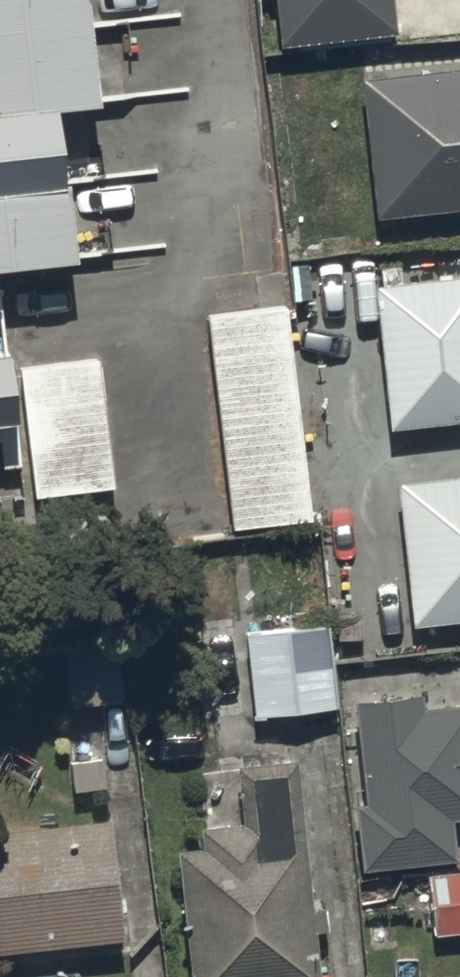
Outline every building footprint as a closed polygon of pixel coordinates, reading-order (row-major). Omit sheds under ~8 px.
[(81,265),(63,112),(103,107),(91,0),(0,0),(0,274),(81,265)] [(281,36),(395,25),(393,0),(278,0),(281,36)] [(359,73),(374,209),(459,200),(459,62),(359,73)] [(373,277),(388,422),(459,415),(459,269),(373,277)] [(288,296),(207,306),(234,521),(315,511),(288,296)] [(2,453),(5,481),(26,478),(19,423),(22,423),(13,353),(0,354),(0,453),(2,453)] [(100,353),(21,361),(35,490),(113,482),(100,353)] [(396,474),(409,617),(459,613),(459,466),(396,471),(396,474)] [(329,616),(246,626),(257,712),(339,702),(329,616)] [(118,620),(60,628),(71,700),(128,692),(118,620)] [(425,698),(423,685),(356,693),(368,792),(354,794),(362,864),(459,852),(454,811),(459,810),(459,694),(425,698)] [(103,759),(72,762),(75,793),(106,790),(103,759)] [(314,923),(329,922),(324,873),(309,874),(296,763),(239,769),(244,812),(199,816),(201,839),(177,842),(192,976),(320,976),(314,923)] [(125,930),(111,809),(0,821),(0,944),(125,930)] [(435,929),(459,926),(459,862),(427,867),(435,929)]
